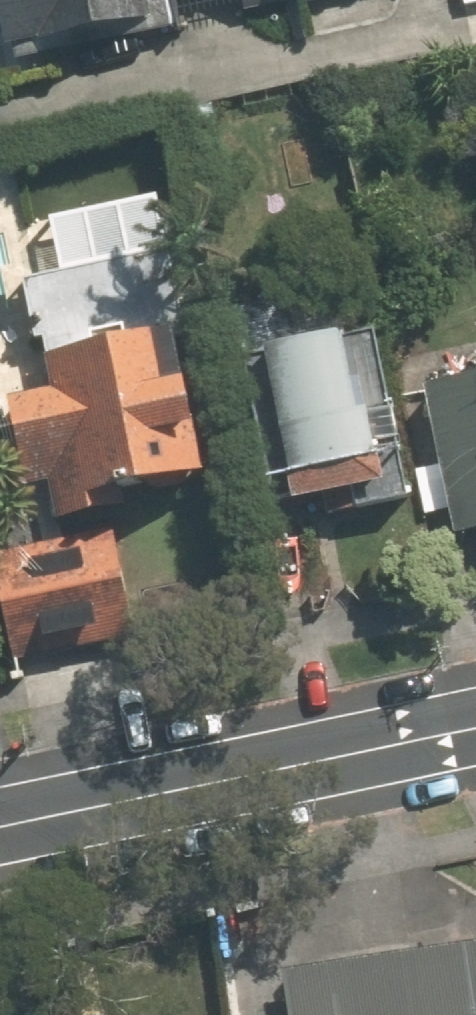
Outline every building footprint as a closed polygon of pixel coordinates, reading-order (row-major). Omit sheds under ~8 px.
[(9,60),(172,28),(166,0),(0,0),(0,11),(9,60)] [(246,12),(296,0),(243,0),(246,12)] [(62,272),(28,278),(50,389),(7,398),(24,485),(51,480),(59,518),(128,505),(124,487),(203,472),(149,199),(51,218),(62,272)] [(277,301),(226,310),(266,506),(312,498),(315,518),(398,500),(363,332),(288,348),(277,301)] [(464,365),(467,383),(415,392),(443,538),(473,532),(475,546),(475,362),(464,365)] [(113,527),(0,549),(0,594),(12,658),(134,635),(113,527)] [(289,979),(294,1014),(475,1014),(475,951),(289,979)]
